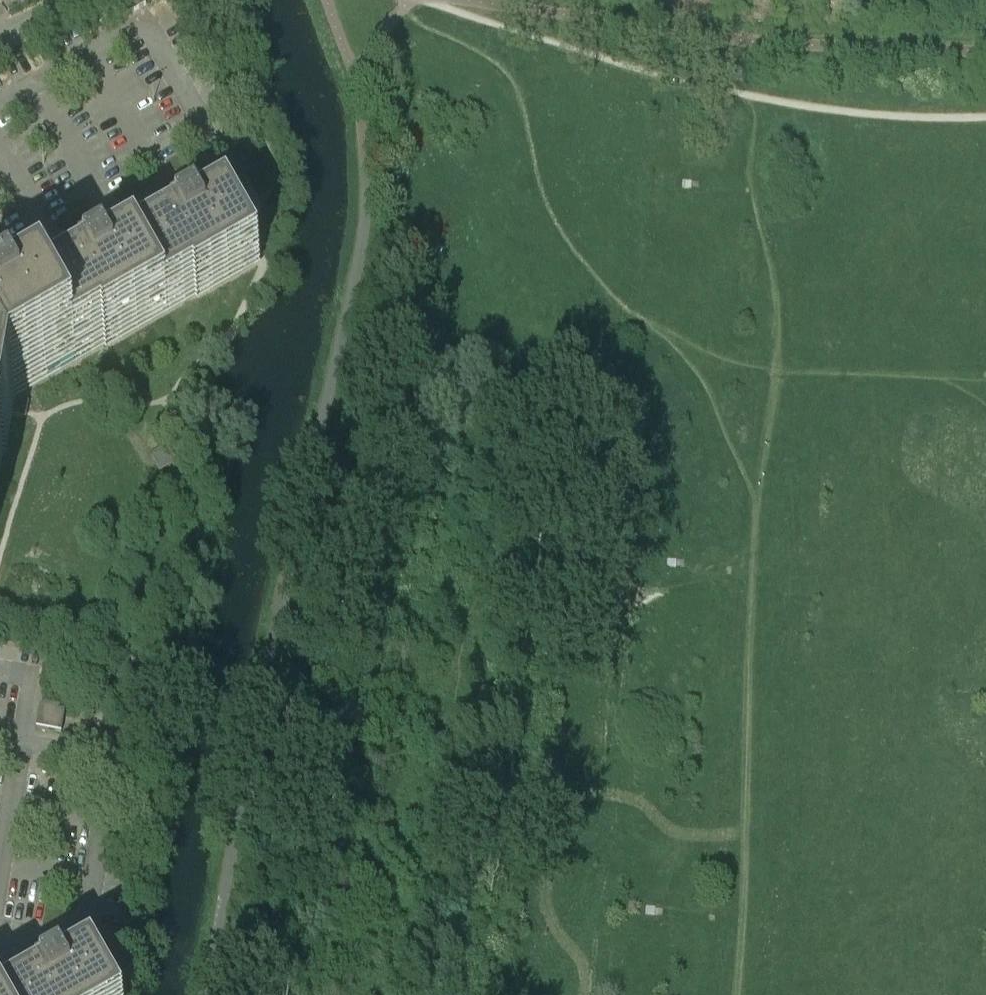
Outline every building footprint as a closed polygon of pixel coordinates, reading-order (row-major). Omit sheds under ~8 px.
[(69,286),(4,324),(1,339),(0,340),(0,456),(4,436),(6,437),(12,406),(13,399),(17,397),(118,339),(119,341),(209,289),(210,292),(259,264),(232,217),(203,233),(198,225),(186,223),(183,241),(112,282),(107,274),(95,272),(92,290),(69,286)] [(45,704),(42,707),(40,708),(36,728),(61,733),(65,712),(60,711),(61,707),(45,704)] [(95,972),(66,989),(61,980),(50,978),(47,994),(108,994),(95,972)]
